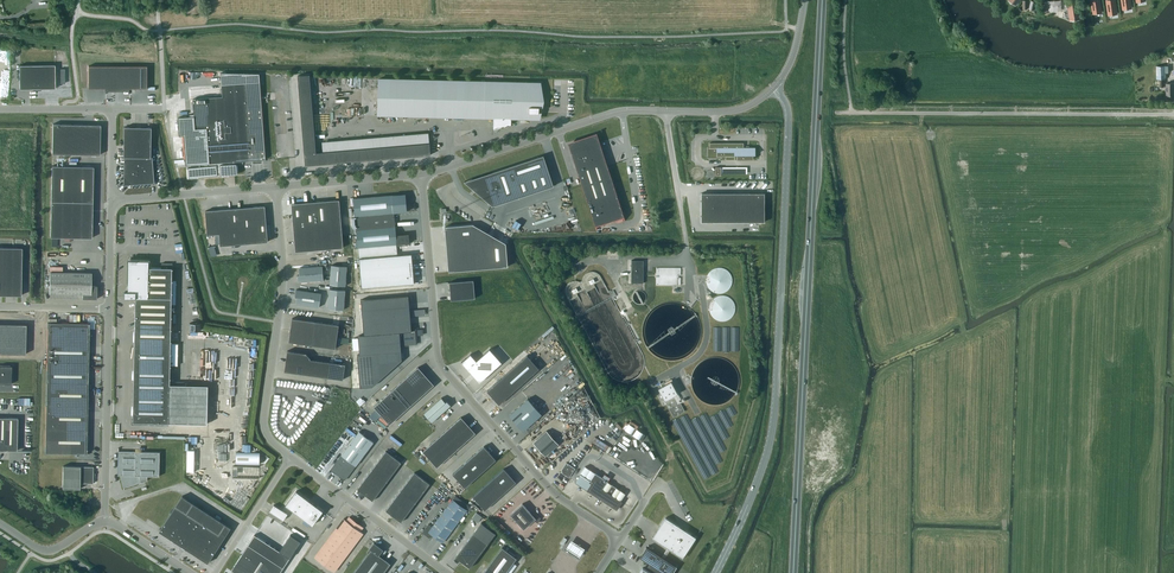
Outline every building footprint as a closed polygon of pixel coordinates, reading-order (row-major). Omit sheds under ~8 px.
[(1069,8),(1070,18),(1079,16),(1078,9),(1079,9),(1079,3),(1077,3),(1077,2),(1078,2),(1078,0),(1071,0),(1071,2),(1066,2),(1067,8),(1069,8)] [(1093,14),(1094,14),(1094,12),(1101,11),(1099,0),(1091,0),(1093,14)] [(1107,0),(1109,15),(1109,13),(1116,12),(1115,0),(1107,0)] [(1123,9),(1124,9),(1123,7),(1131,6),(1130,0),(1122,0),(1123,9)] [(19,65),(19,89),(55,88),(55,65),(19,65)] [(147,66),(88,66),(88,88),(106,88),(106,91),(130,91),(130,88),(147,88),(147,66)] [(1166,66),(1156,66),(1157,79),(1154,79),(1154,87),(1164,87),(1164,79),(1166,79),(1166,66)] [(190,117),(178,117),(179,136),(184,135),(186,165),(189,165),(189,167),(188,167),(189,178),(218,175),(217,172),(221,172),(221,175),(230,175),(230,173),(232,173),(232,174),(237,174),(236,164),(234,164),(233,161),(265,159),(260,82),(259,73),(221,73),(222,85),(222,96),(193,99),(194,114),(190,114),(190,117)] [(300,75),(307,165),(433,154),(432,142),(318,152),(312,74),(300,75)] [(378,115),(442,116),(493,117),(493,130),(511,125),(511,118),(538,118),(538,113),(539,113),(539,106),(538,106),(539,83),(379,79),(378,115)] [(52,154),(100,155),(100,125),(53,124),(52,154)] [(126,178),(131,183),(152,181),(152,157),(151,157),(152,128),(125,127),(124,157),(126,157),(126,178)] [(623,216),(601,149),(593,151),(589,140),(569,147),(595,226),(623,216)] [(743,142),(709,142),(709,148),(716,148),(716,156),(737,156),(737,159),(753,159),(753,154),(754,154),(754,147),(749,147),(749,146),(746,146),(746,147),(743,147),(743,142)] [(503,202),(502,200),(552,184),(552,186),(553,186),(543,155),(492,172),(493,173),(470,181),(486,199),(485,199),(493,206),(503,202)] [(50,237),(92,238),(93,167),(52,166),(50,237)] [(701,193),(701,222),(764,222),(764,193),(701,193)] [(405,194),(354,198),(355,216),(358,246),(358,247),(361,288),(414,283),(411,254),(397,255),(396,244),(410,243),(409,234),(396,235),(394,212),(407,211),(405,194)] [(292,204),(296,251),(343,247),(339,200),(292,204)] [(268,242),(266,224),(265,206),(217,210),(205,211),(207,235),(219,234),(220,245),(268,242)] [(445,230),(445,235),(446,235),(446,240),(446,246),(446,247),(447,247),(447,252),(446,252),(447,257),(448,263),(447,263),(448,268),(448,271),(451,271),(508,266),(506,243),(500,239),(499,240),(495,237),(487,232),(486,232),(486,233),(481,233),(481,229),(480,228),(475,228),(474,225),(473,224),(447,226),(445,226),(445,230)] [(213,256),(218,255),(216,245),(210,247),(213,256)] [(21,295),(22,248),(0,247),(0,295),(21,295)] [(129,260),(129,291),(125,291),(125,297),(136,297),(133,422),(169,423),(171,345),(172,268),(149,268),(149,260),(129,260)] [(644,260),(632,260),(632,283),(643,283),(643,277),(642,277),(642,274),(644,274),(644,260)] [(331,265),(330,284),(345,286),(347,266),(331,265)] [(299,268),(299,275),(298,275),(298,282),(323,280),(322,266),(299,268)] [(657,267),(657,285),(681,284),(681,267),(657,267)] [(720,267),(719,268),(717,268),(716,268),(715,268),(713,269),(712,270),(711,271),(710,272),(709,273),(708,274),(708,275),(707,276),(707,278),(707,279),(707,281),(707,282),(707,283),(707,285),(708,286),(708,287),(709,288),(710,289),(711,290),(713,291),(715,293),(717,293),(719,293),(721,293),(723,293),(724,293),(726,292),(727,291),(728,291),(729,289),(730,288),(731,287),(731,286),(732,285),(732,283),(733,281),(733,280),(733,279),(732,277),(732,276),(731,275),(731,274),(730,272),(729,271),(728,270),(726,269),(725,269),(724,268),(723,268),(722,268),(720,267)] [(91,286),(91,273),(62,272),(50,272),(49,272),(49,293),(82,294),(82,299),(96,299),(97,286),(91,286)] [(451,300),(475,298),(473,280),(449,282),(451,300)] [(296,304),(319,307),(321,293),(296,289),(295,296),(297,297),(296,304)] [(329,289),(328,308),(344,309),(345,290),(329,289)] [(360,355),(358,355),(360,387),(373,386),(402,360),(401,351),(401,345),(416,344),(415,331),(411,331),(408,295),(361,299),(364,335),(358,336),(360,355)] [(724,295),(722,295),(721,295),(719,296),(718,296),(717,296),(716,297),(715,298),(714,298),(713,299),(712,301),(711,302),(711,303),(710,304),(710,306),(710,307),(709,309),(710,311),(710,312),(711,314),(712,315),(713,317),(714,318),(715,319),(716,319),(717,320),(719,321),(720,321),(722,321),(724,321),(726,321),(727,320),(729,320),(730,319),(731,318),(732,317),(733,316),(734,314),(735,313),(735,312),(736,310),(736,309),(736,308),(736,307),(736,306),(736,305),(735,304),(735,303),(734,301),(733,300),(732,299),(731,298),(729,297),(728,296),(727,296),(726,296),(725,295),(724,295)] [(339,325),(292,318),(289,342),(335,348),(339,325)] [(87,443),(89,323),(47,322),(45,453),(81,453),(81,455),(88,455),(88,443),(87,443)] [(26,324),(0,324),(0,353),(25,354),(26,324)] [(490,349),(476,361),(470,354),(461,362),(479,382),(502,362),(490,349)] [(343,380),(345,364),(310,359),(310,358),(306,353),(287,351),(285,367),(284,371),(343,380)] [(205,353),(193,352),(192,380),(204,380),(205,353)] [(527,355),(487,391),(499,404),(539,368),(527,355)] [(11,384),(12,366),(0,365),(0,384),(11,384)] [(390,424),(398,416),(434,384),(418,367),(374,406),(390,424)] [(665,384),(658,388),(674,417),(685,411),(678,399),(680,398),(670,379),(664,383),(665,384)] [(432,422),(442,413),(451,405),(447,401),(445,402),(441,397),(424,413),(432,422)] [(528,398),(509,415),(523,431),(541,414),(528,398)] [(17,450),(18,418),(0,417),(0,449),(17,450)] [(461,417),(423,451),(437,467),(475,432),(461,417)] [(545,456),(559,444),(547,430),(533,443),(545,456)] [(345,480),(373,442),(359,431),(331,469),(345,480)] [(215,451),(216,451),(216,459),(224,459),(224,444),(215,444),(215,451)] [(453,474),(465,488),(496,459),(484,446),(453,474)] [(124,488),(147,480),(147,476),(159,476),(160,452),(119,451),(119,448),(118,448),(118,458),(119,466),(120,474),(122,481),(124,488),(124,489),(124,488)] [(357,489),(373,500),(401,462),(386,451),(357,489)] [(260,452),(236,452),(236,464),(260,464),(260,452)] [(566,462),(562,469),(565,470),(563,473),(569,477),(573,470),(574,471),(575,468),(566,462)] [(232,465),(232,477),(259,477),(260,465),(232,465)] [(63,466),(62,488),(79,488),(80,483),(93,483),(93,467),(63,466)] [(516,482),(504,468),(473,496),(485,510),(516,482)] [(386,510),(401,522),(430,484),(414,472),(386,510)] [(592,482),(587,490),(617,510),(622,501),(621,500),(616,497),(611,494),(616,487),(612,485),(608,492),(603,488),(607,481),(602,477),(595,473),(590,480),(592,482)] [(516,494),(528,483),(526,481),(515,492),(516,494)] [(312,524),(322,510),(296,491),(286,505),(312,524)] [(208,563),(231,527),(182,496),(159,531),(208,563)] [(431,534),(443,542),(467,510),(453,499),(432,527),(428,524),(422,532),(429,537),(431,534)] [(522,503),(510,514),(524,529),(534,520),(538,523),(541,518),(535,514),(533,516),(522,503)] [(287,513),(274,505),(270,511),(283,520),(287,513)] [(476,512),(472,518),(477,522),(482,516),(476,512)] [(363,527),(349,517),(346,521),(344,518),(315,557),(334,571),(363,533),(360,531),(363,527)] [(667,547),(662,556),(665,558),(670,549),(682,557),(681,559),(696,537),(665,517),(652,538),(667,547)] [(473,533),(455,557),(470,567),(488,544),(496,533),(481,522),(473,533)] [(283,568),(290,558),(254,535),(232,570),(236,572),(280,572),(283,568)] [(584,550),(570,541),(564,550),(578,559),(584,550)] [(390,563),(379,554),(383,549),(374,543),(367,552),(368,553),(353,572),(383,572),(390,563)] [(645,569),(643,567),(639,572),(673,572),(677,567),(665,558),(662,556),(646,546),(640,557),(649,563),(645,569)] [(482,572),(505,572),(516,558),(502,547),(482,572)]
